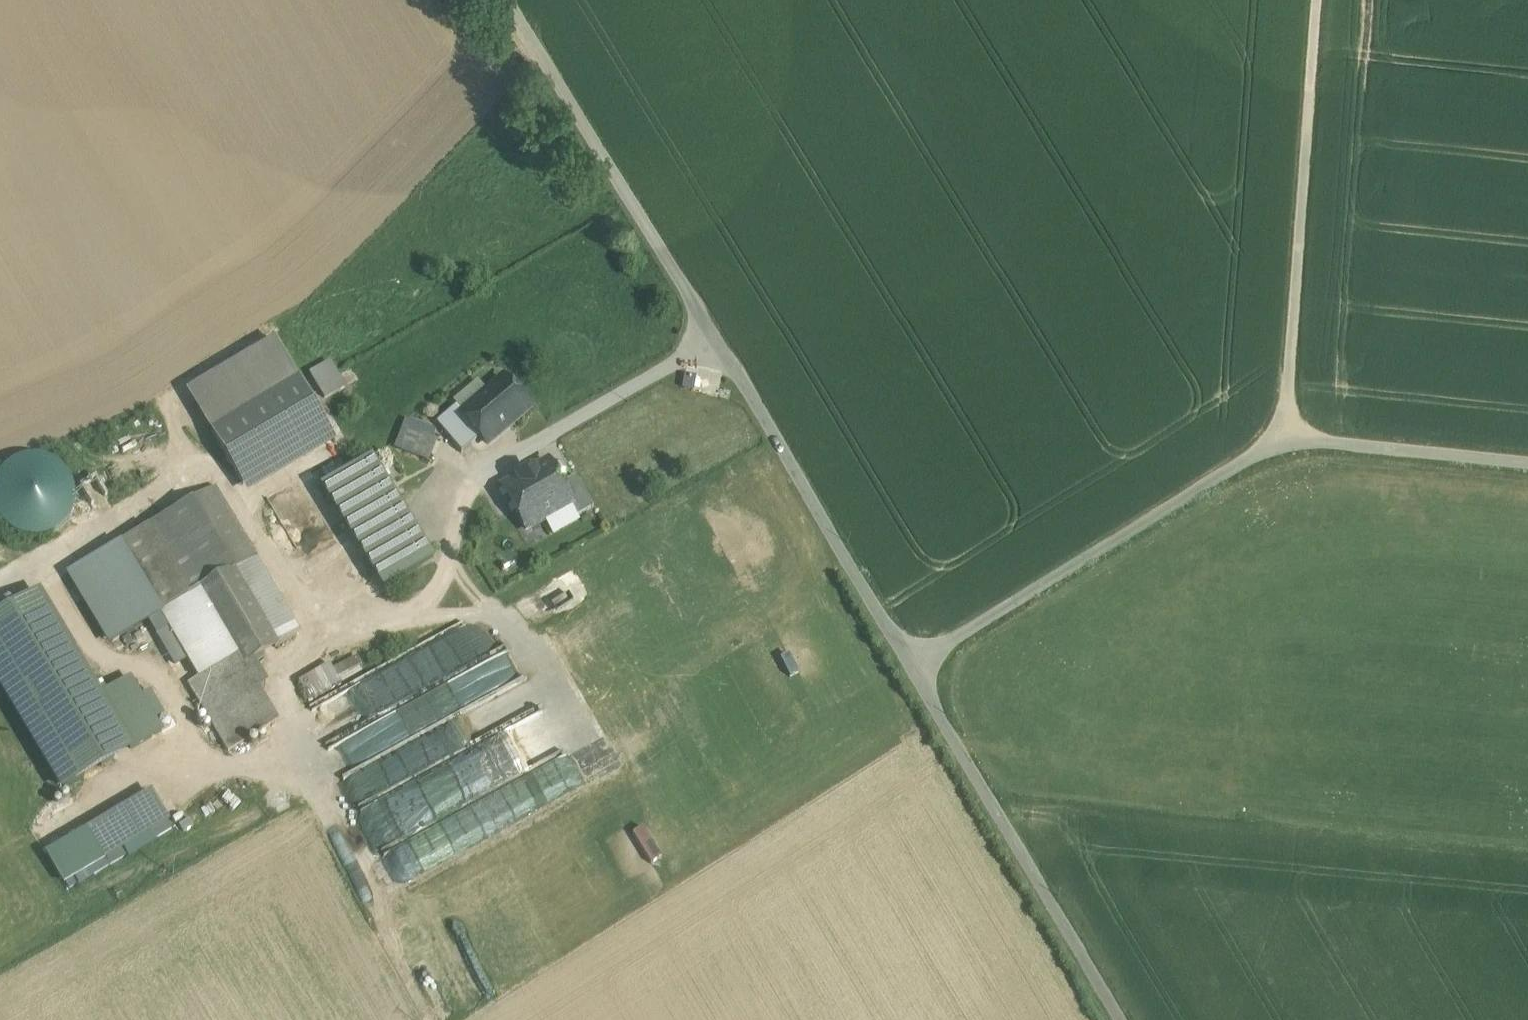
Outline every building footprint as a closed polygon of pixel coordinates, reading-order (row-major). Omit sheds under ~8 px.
[(273,340),(187,391),(212,432),(298,381),(273,340)] [(330,365),(311,376),(324,399),(344,388),(330,365)] [(462,413),(461,414),(481,437),(487,444),(528,410),(503,379),(462,413)] [(298,381),(212,432),(243,484),(328,433),(298,381)] [(462,413),(457,407),(437,424),(461,453),(481,437),(461,414),(462,413)] [(436,441),(410,431),(402,450),(428,460),(436,441)] [(8,459),(9,519),(28,519),(28,529),(71,529),(70,458),(8,459)] [(370,459),(321,489),(384,591),(433,562),(370,459)] [(548,462),(502,488),(526,531),(571,506),(572,505),(561,485),(548,462)] [(593,508),(575,477),(561,485),(572,505),(571,506),(577,517),(593,508)] [(288,612),(215,489),(146,530),(187,598),(198,592),(236,657),(242,668),(243,668),(296,637),(283,615),(288,612)] [(198,592),(187,598),(146,530),(119,545),(186,659),(198,679),(236,657),(198,592)] [(119,545),(71,574),(112,643),(149,622),(160,615),(119,545)] [(0,617),(0,682),(64,790),(131,750),(38,594),(0,617)] [(186,659),(160,615),(149,622),(174,665),(186,659)] [(198,679),(187,685),(228,753),(277,725),(243,668),(242,668),(236,657),(198,679)] [(329,665),(298,683),(308,700),(338,682),(329,665)] [(368,683),(305,715),(322,747),(391,712),(379,689),(372,692),(368,683)] [(158,841),(153,831),(171,822),(156,792),(88,826),(108,866),(158,841)]
